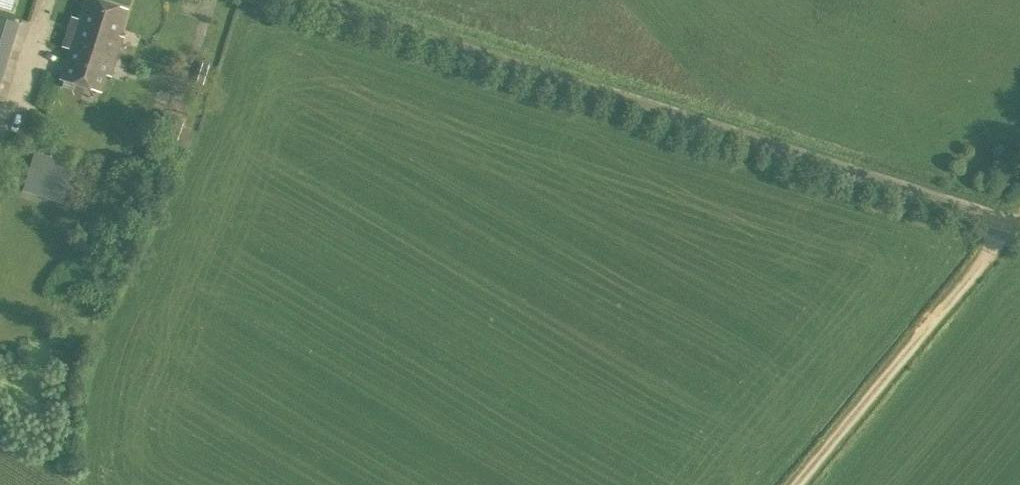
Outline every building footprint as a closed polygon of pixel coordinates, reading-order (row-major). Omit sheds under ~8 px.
[(94,0),(86,0),(70,48),(85,52),(88,44),(114,52),(128,11),(94,0)] [(19,23),(0,17),(0,83),(19,23)] [(61,77),(102,91),(114,52),(88,44),(85,52),(70,48),(61,77)] [(73,165),(34,153),(22,190),(62,204),(73,165)] [(114,156),(103,165),(113,177),(124,167),(114,156)]
